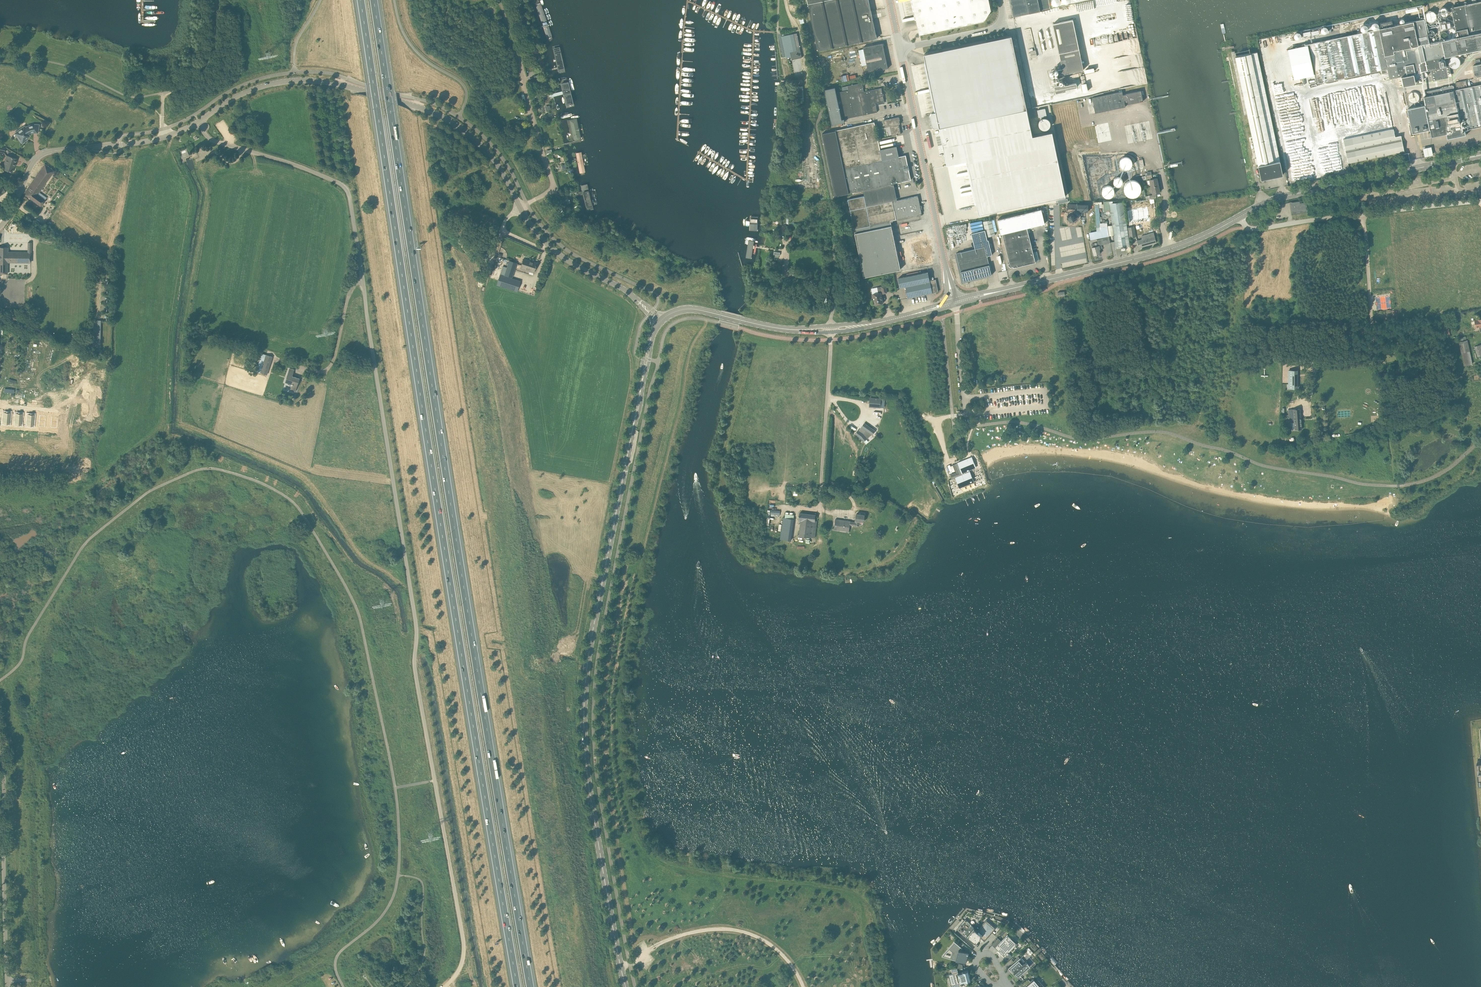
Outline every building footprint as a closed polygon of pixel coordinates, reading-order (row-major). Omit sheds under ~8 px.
[(548,42),(553,40),(540,0),(534,0),(548,42)] [(818,51),(877,38),(869,0),(807,0),(818,51)] [(902,21),(915,20),(912,0),(908,0),(909,6),(903,7),(905,19),(902,20),(902,21)] [(920,34),(984,20),(991,9),(989,0),(913,0),(920,34)] [(1014,16),(1051,8),(1049,0),(1010,0),(1014,16)] [(1380,27),(1378,28),(1379,29),(1309,43),(1318,83),(1381,70),(1382,74),(1388,72),(1389,79),(1401,76),(1403,86),(1415,83),(1413,74),(1430,70),(1433,81),(1449,77),(1448,76),(1448,74),(1451,73),(1449,66),(1447,66),(1445,56),(1472,51),(1480,49),(1480,1),(1452,7),(1453,12),(1456,30),(1457,37),(1429,42),(1427,31),(1426,30),(1425,24),(1425,23),(1424,18),(1393,25),(1392,20),(1379,23),(1380,27)] [(1443,7),(1442,7),(1441,8),(1440,8),(1440,9),(1439,10),(1439,11),(1439,12),(1439,13),(1439,14),(1439,15),(1440,15),(1440,16),(1441,16),(1441,17),(1442,17),(1443,17),(1444,17),(1445,17),(1446,16),(1447,16),(1447,15),(1448,15),(1448,14),(1448,13),(1448,12),(1448,11),(1448,10),(1448,9),(1447,9),(1446,8),(1445,8),(1444,7),(1443,7)] [(1431,11),(1430,11),(1429,11),(1428,11),(1427,12),(1426,13),(1425,15),(1425,16),(1425,18),(1426,19),(1427,20),(1428,21),(1429,22),(1431,22),(1432,22),(1433,21),(1434,21),(1435,20),(1436,19),(1436,18),(1436,17),(1436,16),(1436,15),(1436,14),(1435,13),(1435,12),(1434,11),(1432,11),(1431,11)] [(1446,18),(1445,18),(1443,19),(1442,20),(1442,21),(1441,22),(1441,23),(1441,25),(1442,26),(1442,27),(1443,28),(1444,28),(1445,29),(1446,29),(1447,29),(1448,28),(1449,28),(1450,27),(1451,26),(1451,25),(1452,23),(1451,22),(1451,21),(1450,20),(1449,19),(1447,18),(1446,18)] [(1073,19),(1053,23),(1062,69),(1058,70),(1059,75),(1084,70),(1073,19)] [(796,33),(787,35),(791,55),(791,57),(792,58),(792,60),(802,58),(802,56),(800,46),(799,47),(798,45),(797,38),(796,33)] [(1012,35),(924,54),(937,112),(931,113),(930,115),(932,127),(934,128),(939,127),(1017,111),(1027,109),(1012,35)] [(869,72),(883,69),(888,68),(883,43),(863,47),(869,72)] [(559,44),(550,46),(557,76),(565,74),(559,44)] [(1283,175),(1280,160),(1257,52),(1235,56),(1261,179),(1283,175)] [(1455,56),(1453,56),(1451,57),(1450,58),(1450,59),(1449,60),(1449,61),(1449,62),(1449,64),(1449,65),(1450,66),(1451,67),(1452,67),(1453,68),(1454,68),(1455,68),(1456,68),(1458,67),(1459,67),(1460,66),(1460,65),(1461,64),(1461,63),(1461,62),(1461,60),(1460,59),(1460,58),(1459,58),(1458,57),(1457,56),(1456,56),(1455,56)] [(564,113),(576,109),(567,78),(556,81),(564,113)] [(1468,87),(1466,80),(1463,81),(1456,82),(1457,89),(1454,90),(1453,85),(1423,92),(1426,105),(1408,108),(1413,133),(1431,129),(1432,136),(1447,133),(1448,138),(1467,134),(1466,129),(1480,126),(1480,85),(1468,87)] [(884,101),(882,88),(864,91),(862,83),(842,87),(843,90),(848,89),(848,90),(836,93),(835,87),(825,90),(832,125),(845,122),(844,119),(877,112),(876,103),(878,102),(879,104),(882,104),(881,102),(884,101)] [(1064,83),(1055,85),(1056,93),(1066,91),(1066,89),(1077,87),(1076,83),(1065,85),(1064,83)] [(1122,91),(1092,98),(1095,113),(1126,107),(1125,103),(1128,102),(1128,104),(1143,101),(1142,95),(1144,95),(1143,90),(1126,93),(1126,94),(1123,94),(1122,91)] [(1414,92),(1413,92),(1411,92),(1410,93),(1410,94),(1409,95),(1409,96),(1408,97),(1408,98),(1409,99),(1409,100),(1409,101),(1410,101),(1411,102),(1412,102),(1413,103),(1414,103),(1415,103),(1416,103),(1417,102),(1418,101),(1419,101),(1419,100),(1420,98),(1420,97),(1420,96),(1419,95),(1418,94),(1418,93),(1417,93),(1416,92),(1415,92),(1414,92)] [(1045,108),(1037,110),(1039,117),(1041,117),(1041,118),(1041,119),(1040,120),(1039,121),(1039,122),(1039,123),(1038,124),(1039,125),(1039,126),(1039,127),(1040,127),(1040,128),(1041,128),(1041,129),(1042,129),(1043,130),(1044,130),(1045,130),(1046,130),(1047,129),(1048,129),(1049,128),(1050,127),(1050,126),(1051,125),(1051,124),(1051,123),(1051,122),(1050,122),(1050,121),(1050,120),(1049,120),(1049,119),(1048,119),(1047,118),(1046,118),(1045,116),(1047,115),(1045,108)] [(1017,111),(939,127),(947,164),(968,160),(977,205),(979,214),(1066,196),(1052,132),(1033,136),(1027,109),(1017,111)] [(566,116),(574,149),(581,147),(573,114),(566,116)] [(884,120),(885,127),(886,127),(890,126),(892,135),(892,136),(896,135),(898,135),(901,134),(899,124),(900,124),(899,117),(898,117),(884,120)] [(836,131),(822,134),(836,196),(863,190),(889,184),(911,180),(906,155),(899,156),(897,146),(880,149),(874,122),(836,130),(836,131)] [(36,132),(37,133),(39,125),(36,125),(34,125),(31,125),(29,126),(27,127),(24,128),(23,127),(18,130),(19,131),(17,132),(17,133),(16,133),(16,134),(16,135),(17,135),(18,137),(17,137),(18,138),(22,143),(27,140),(26,138),(29,136),(29,135),(30,134),(31,133),(32,133),(33,133),(35,132),(36,132)] [(1393,129),(1343,139),(1348,163),(1404,151),(1401,136),(1395,137),(1393,129)] [(1432,155),(1431,147),(1422,149),(1424,157),(1432,155)] [(186,148),(179,151),(182,158),(189,155),(186,148)] [(582,152),(574,153),(579,177),(587,175),(582,152)] [(1401,162),(1410,160),(1408,153),(1400,155),(1401,162)] [(2,169),(12,172),(15,163),(16,163),(17,159),(7,155),(2,169)] [(1130,162),(1129,161),(1129,160),(1128,158),(1126,157),(1125,157),(1124,156),(1122,157),(1121,157),(1120,158),(1119,159),(1118,160),(1118,162),(1118,163),(1119,164),(1119,165),(1120,166),(1121,167),(1124,168),(1126,168),(1127,167),(1128,166),(1129,165),(1129,164),(1129,163),(1130,162)] [(34,179),(43,186),(53,172),(44,165),(34,179)] [(1153,179),(1152,174),(1147,175),(1145,176),(1146,179),(1149,178),(1151,186),(1159,185),(1157,178),(1153,179)] [(1121,181),(1121,180),(1121,178),(1120,177),(1119,176),(1118,176),(1117,176),(1115,176),(1114,177),(1113,178),(1112,180),(1112,182),(1113,183),(1115,184),(1116,185),(1118,185),(1119,184),(1120,184),(1121,182),(1121,181)] [(1140,186),(1140,184),(1139,183),(1138,181),(1137,180),(1135,179),(1134,178),(1132,178),(1131,178),(1129,178),(1127,179),(1126,179),(1125,180),(1124,182),(1123,183),(1123,185),(1122,186),(1123,188),(1123,189),(1124,191),(1125,192),(1126,193),(1127,194),(1129,195),(1131,195),(1132,195),(1134,194),(1135,194),(1137,193),(1138,191),(1139,190),(1140,188),(1140,186)] [(37,195),(43,186),(34,179),(24,193),(41,206),(45,200),(37,195)] [(891,225),(890,221),(896,219),(912,215),(922,213),(918,196),(918,195),(908,198),(892,201),(889,184),(863,190),(864,195),(848,199),(854,230),(859,250),(864,277),(899,270),(932,262),(925,230),(900,235),(897,224),(891,225)] [(1112,190),(1112,189),(1112,188),(1111,187),(1111,186),(1110,185),(1109,185),(1107,184),(1106,184),(1105,184),(1104,185),(1103,185),(1102,186),(1101,187),(1101,188),(1100,189),(1100,190),(1100,191),(1101,193),(1102,194),(1103,195),(1104,196),(1105,196),(1106,196),(1108,196),(1109,196),(1111,195),(1111,194),(1112,193),(1112,191),(1112,190)] [(1150,199),(1152,198),(1157,197),(1156,193),(1160,192),(1159,185),(1151,186),(1153,195),(1149,195),(1150,199)] [(590,189),(580,191),(583,203),(592,201),(590,189)] [(1113,203),(1113,201),(1094,202),(1094,205),(1095,205),(1097,232),(1089,234),(1091,240),(1109,236),(1114,235),(1116,248),(1130,246),(1123,202),(1113,203)] [(1291,205),(1292,214),(1307,211),(1306,202),(1291,205)] [(1062,212),(1061,215),(1065,216),(1067,216),(1067,221),(1077,222),(1077,212),(1070,212),(1070,211),(1088,212),(1088,209),(1088,205),(1068,204),(1067,212),(1062,212)] [(1128,210),(1127,210),(1130,224),(1150,221),(1148,207),(1128,210)] [(1013,267),(1036,262),(1027,227),(1045,223),(1041,209),(997,219),(1001,234),(1002,233),(1010,263),(1008,263),(1009,266),(1010,266),(1010,267),(1013,266),(1013,267)] [(992,274),(987,256),(992,255),(989,240),(988,240),(987,237),(995,235),(991,219),(983,221),(985,230),(972,233),(975,248),(956,253),(963,281),(992,274)] [(1134,226),(1128,227),(1129,238),(1136,237),(1134,226)] [(1139,247),(1156,242),(1154,232),(1148,234),(1142,236),(1142,239),(1137,240),(1139,247)] [(763,248),(764,236),(739,235),(736,256),(734,266),(733,269),(758,269),(761,263),(763,248)] [(1104,244),(1110,242),(1109,237),(1097,240),(1098,242),(1095,243),(1096,246),(1092,247),(1094,255),(1100,253),(1099,249),(1100,249),(1099,245),(1104,244)] [(31,247),(31,242),(28,242),(28,252),(7,252),(8,247),(0,247),(0,274),(7,274),(7,262),(31,262),(31,247)] [(112,259),(114,254),(97,248),(95,253),(112,259)] [(534,271),(535,268),(537,263),(523,259),(522,263),(520,268),(525,270),(526,268),(534,271)] [(500,274),(496,284),(517,291),(518,286),(509,283),(511,277),(512,277),(517,263),(509,260),(508,260),(506,267),(504,274),(504,275),(500,274)] [(898,278),(899,282),(900,287),(905,286),(908,298),(932,293),(938,291),(936,279),(932,280),(931,279),(930,279),(928,272),(923,273),(898,278)] [(878,293),(873,294),(874,301),(875,300),(876,303),(875,303),(875,305),(883,303),(881,292),(883,292),(883,293),(887,292),(885,285),(877,287),(878,293)] [(1468,340),(1459,341),(1462,354),(1470,352),(1468,340)] [(272,357),(268,355),(267,355),(261,372),(262,373),(267,374),(272,357)] [(295,391),(298,383),(299,378),(292,376),(294,369),(290,368),(285,382),(292,384),(290,390),(295,391)] [(1288,384),(1288,388),(1297,388),(1297,370),(1289,370),(1289,384),(1288,384)] [(870,397),(869,407),(880,407),(881,398),(870,397)] [(1295,430),(1297,429),(1302,429),(1300,408),(1288,409),(1289,423),(1294,422),(1295,430)] [(1375,423),(1384,422),(1383,417),(1382,412),(1383,412),(1383,408),(1379,408),(1380,412),(1379,412),(1379,415),(1376,415),(1376,418),(1374,419),(1375,423)] [(873,434),(875,431),(875,430),(864,423),(862,427),(866,429),(863,433),(858,430),(855,434),(860,437),(864,441),(867,438),(866,437),(870,432),(873,434)] [(968,460),(967,460),(967,459),(953,465),(956,472),(950,474),(952,479),(956,477),(960,487),(974,482),(969,470),(976,467),(972,457),(967,459),(968,460)] [(800,513),(799,519),(801,519),(799,535),(815,537),(817,521),(815,520),(816,515),(800,513)] [(851,521),(836,519),(834,529),(849,531),(850,524),(859,526),(860,521),(864,521),(864,515),(857,513),(855,522),(850,521),(851,521)] [(782,523),(780,539),(781,539),(791,541),(793,525),(794,519),(793,519),(785,517),(783,517),(782,523)] [(964,921),(958,928),(974,943),(976,941),(977,941),(981,936),(985,940),(995,927),(987,920),(978,930),(975,927),(973,929),(964,921)] [(998,938),(992,944),(995,947),(998,950),(999,950),(1003,953),(1002,954),(1005,957),(1018,944),(1007,934),(1001,940),(998,938)] [(955,942),(950,947),(955,952),(953,958),(966,962),(969,952),(961,950),(962,948),(955,942)] [(1008,968),(1013,973),(1014,972),(1018,976),(1030,966),(1026,961),(1024,963),(1023,963),(1019,959),(1020,958),(1008,968)] [(949,975),(952,984),(953,984),(953,986),(960,986),(962,986),(961,982),(965,981),(966,981),(971,980),(968,970),(963,971),(963,972),(958,973),(957,968),(951,969),(952,974),(949,975)] [(1026,981),(1027,983),(1023,986),(1039,986),(1038,986),(1039,985),(1038,981),(1035,982),(1033,979),(1030,981),(1028,979),(1026,981)]
